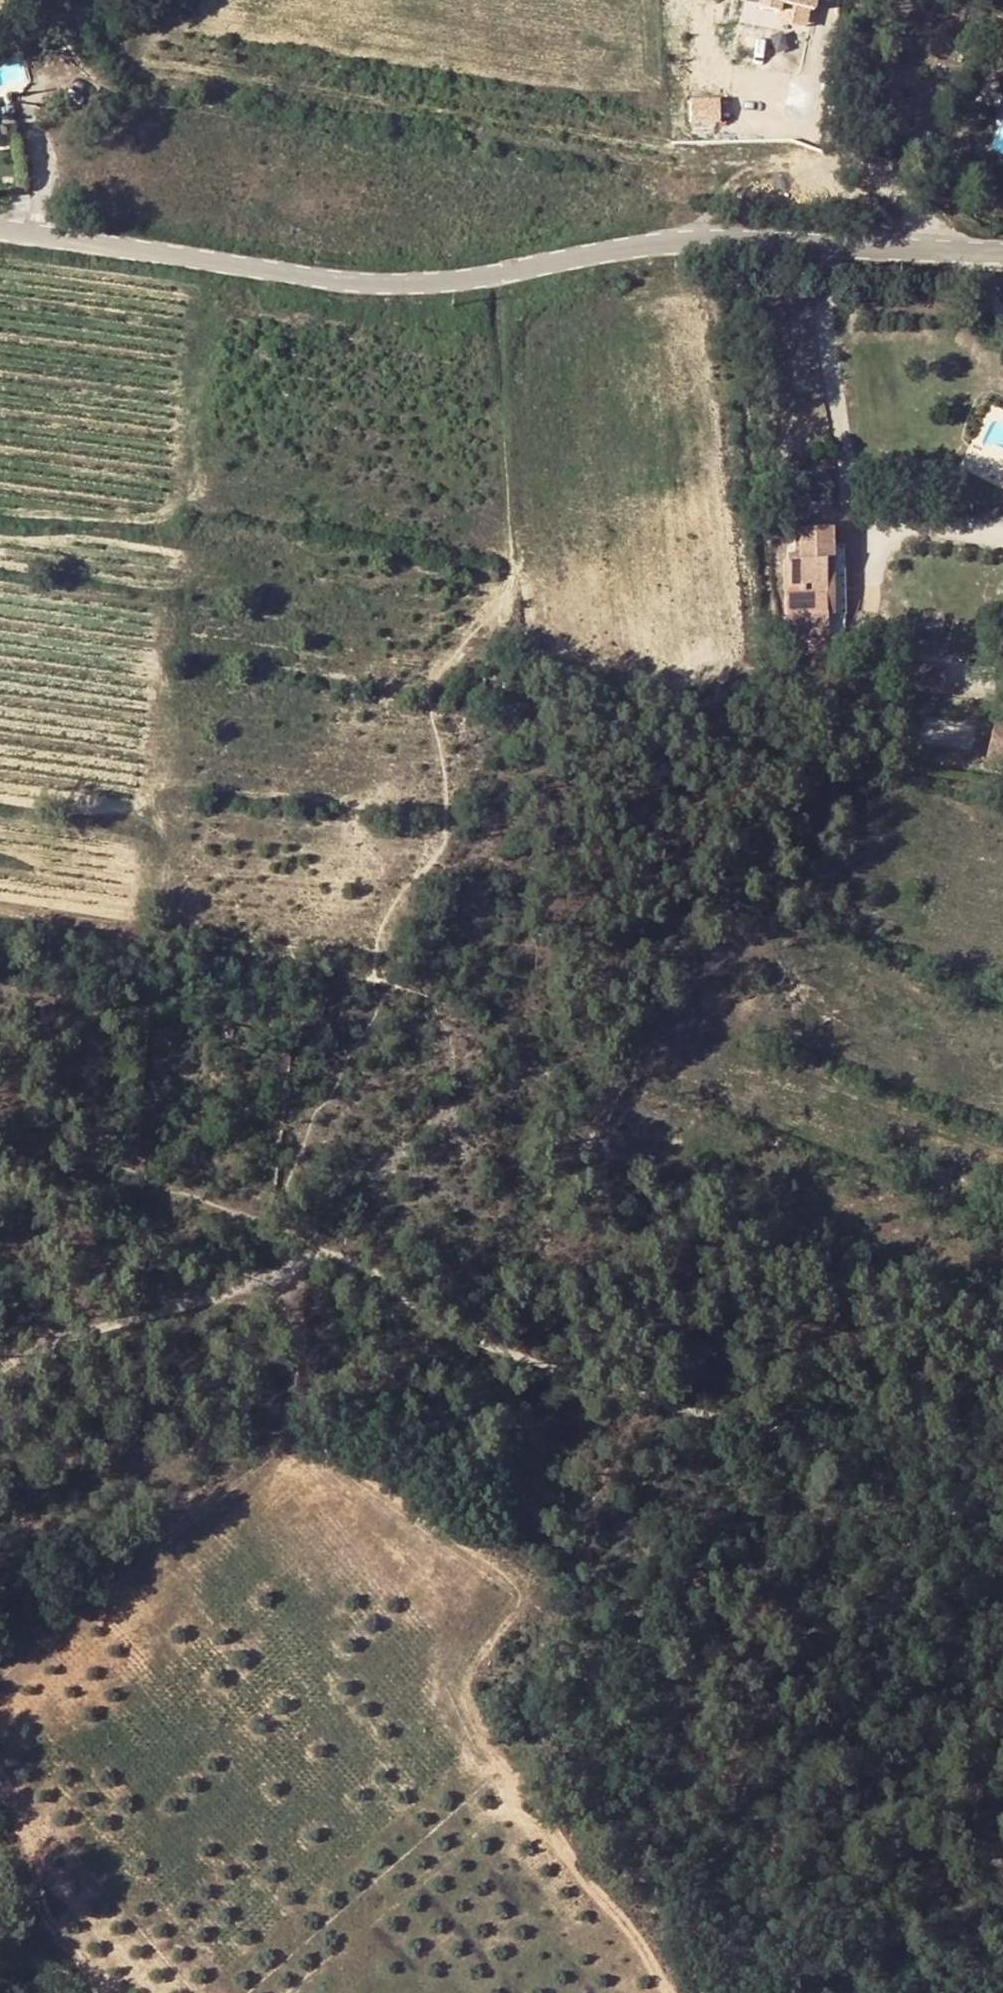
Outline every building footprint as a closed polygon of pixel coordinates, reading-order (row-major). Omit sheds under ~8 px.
[(760,8),(781,13),(783,5),(815,12),(817,0),(761,0),(760,8)] [(794,554),(801,607),(842,602),(862,600),(860,581),(862,581),(858,554),(856,554),(853,536),(848,537),(839,468),(800,472),(811,551),(794,554)] [(842,602),(801,607),(803,627),(844,621),(842,602)] [(915,666),(913,687),(947,691),(949,671),(915,666)] [(985,761),(1002,765),(1002,722),(995,720),(985,761)]
